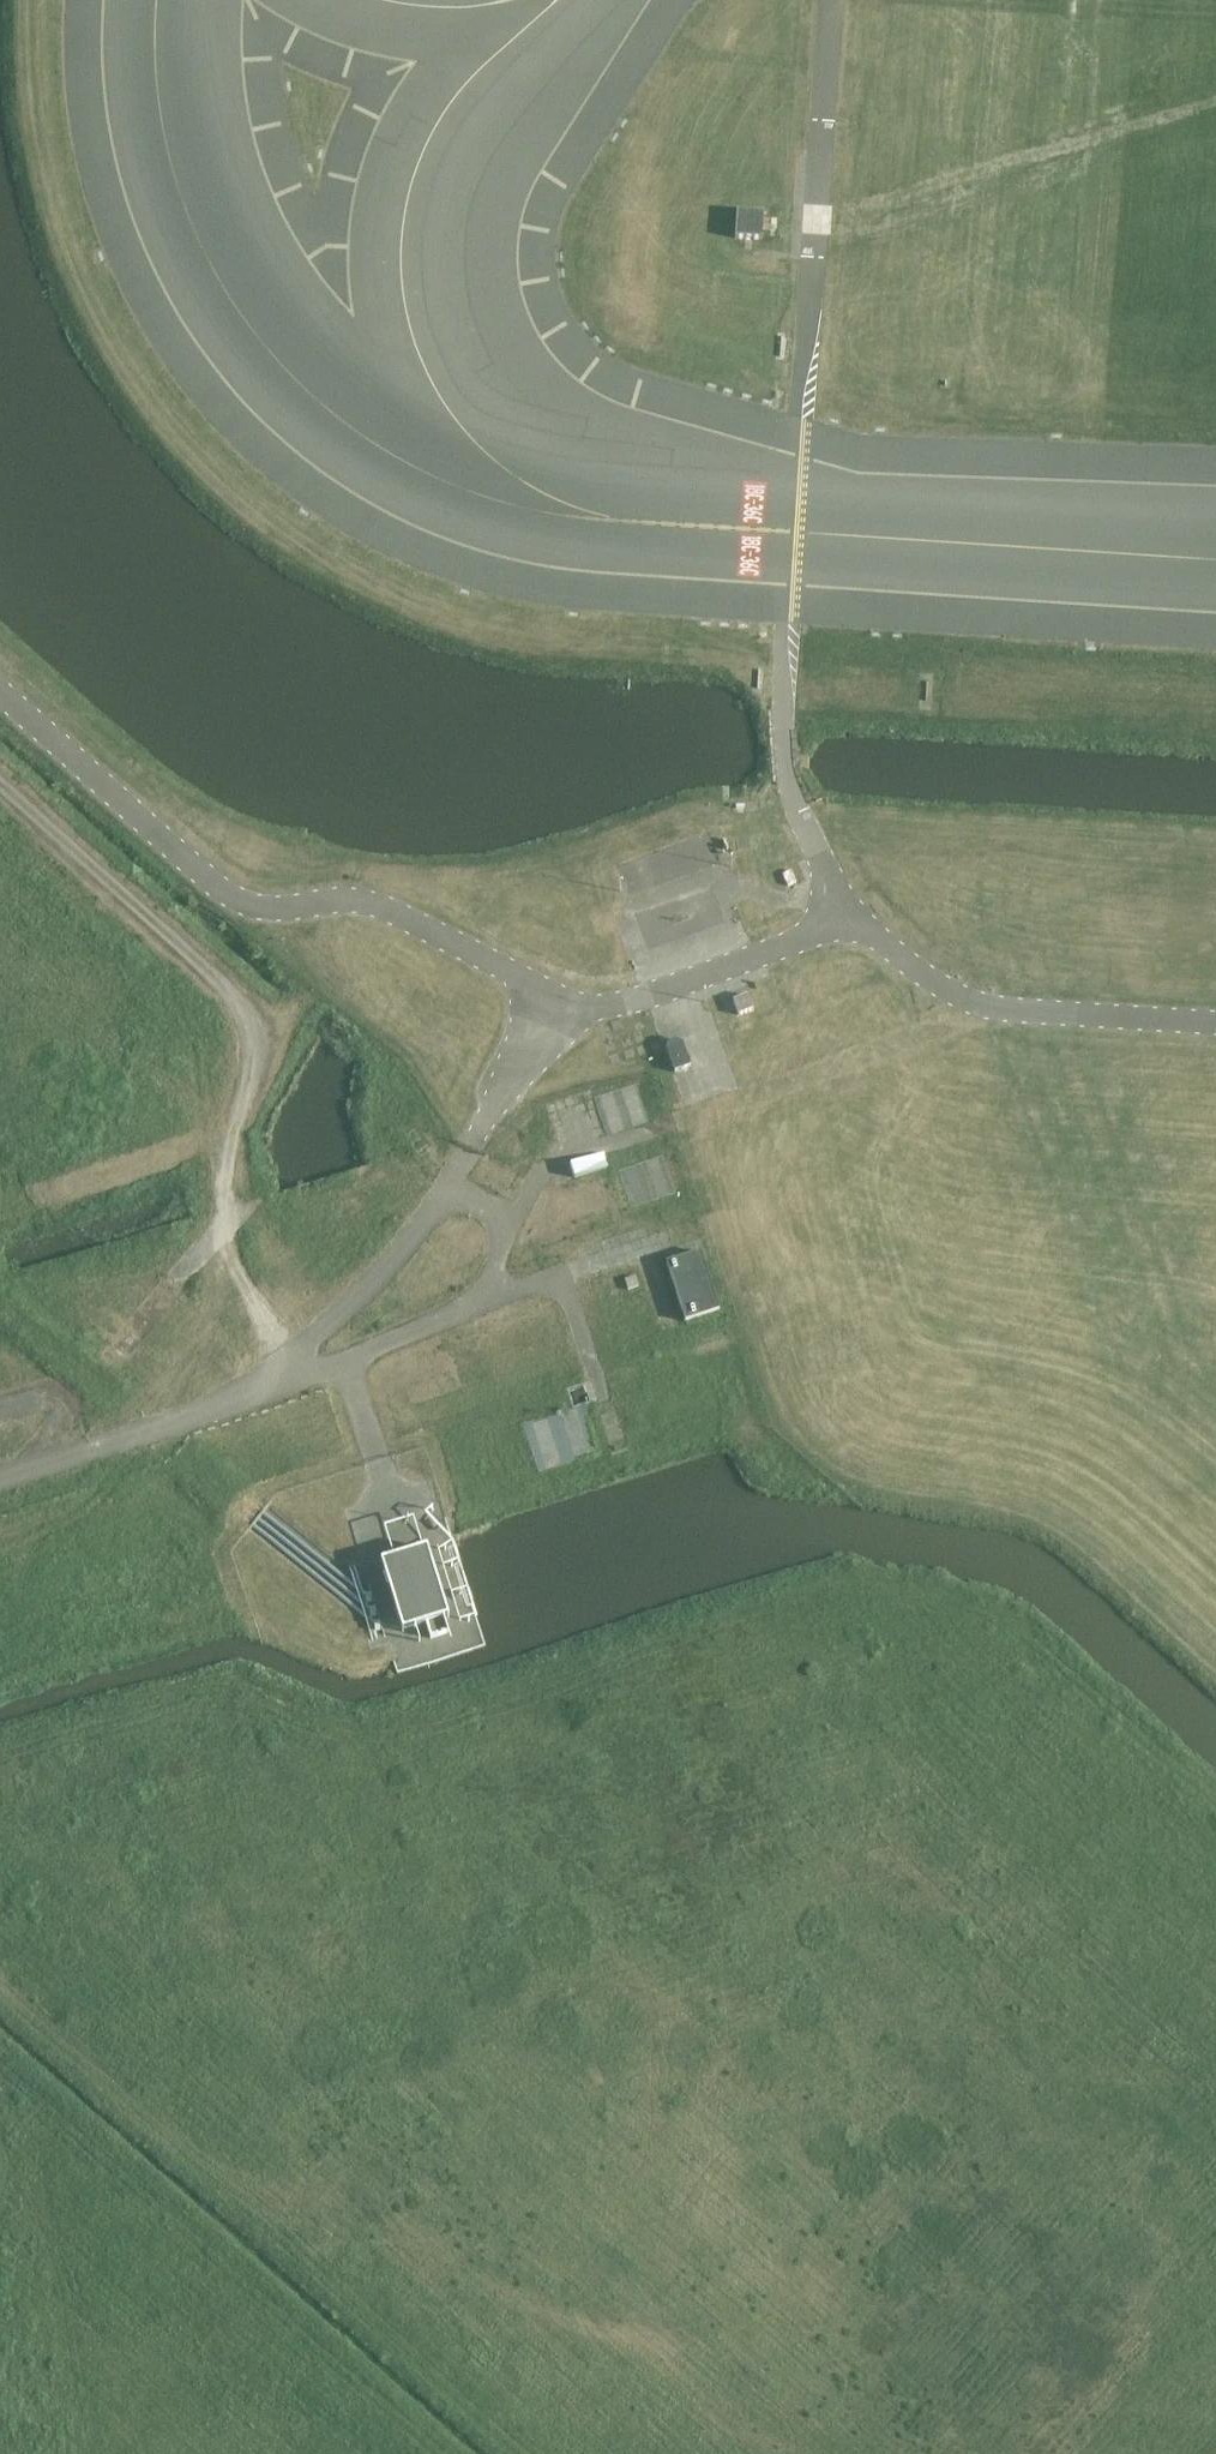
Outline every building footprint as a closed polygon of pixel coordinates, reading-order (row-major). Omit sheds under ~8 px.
[(733,208),(733,244),(766,244),(766,208),(733,208)] [(669,1258),(687,1317),(721,1307),(703,1248),(669,1258)] [(427,1549),(382,1563),(403,1630),(447,1616),(427,1549)]
